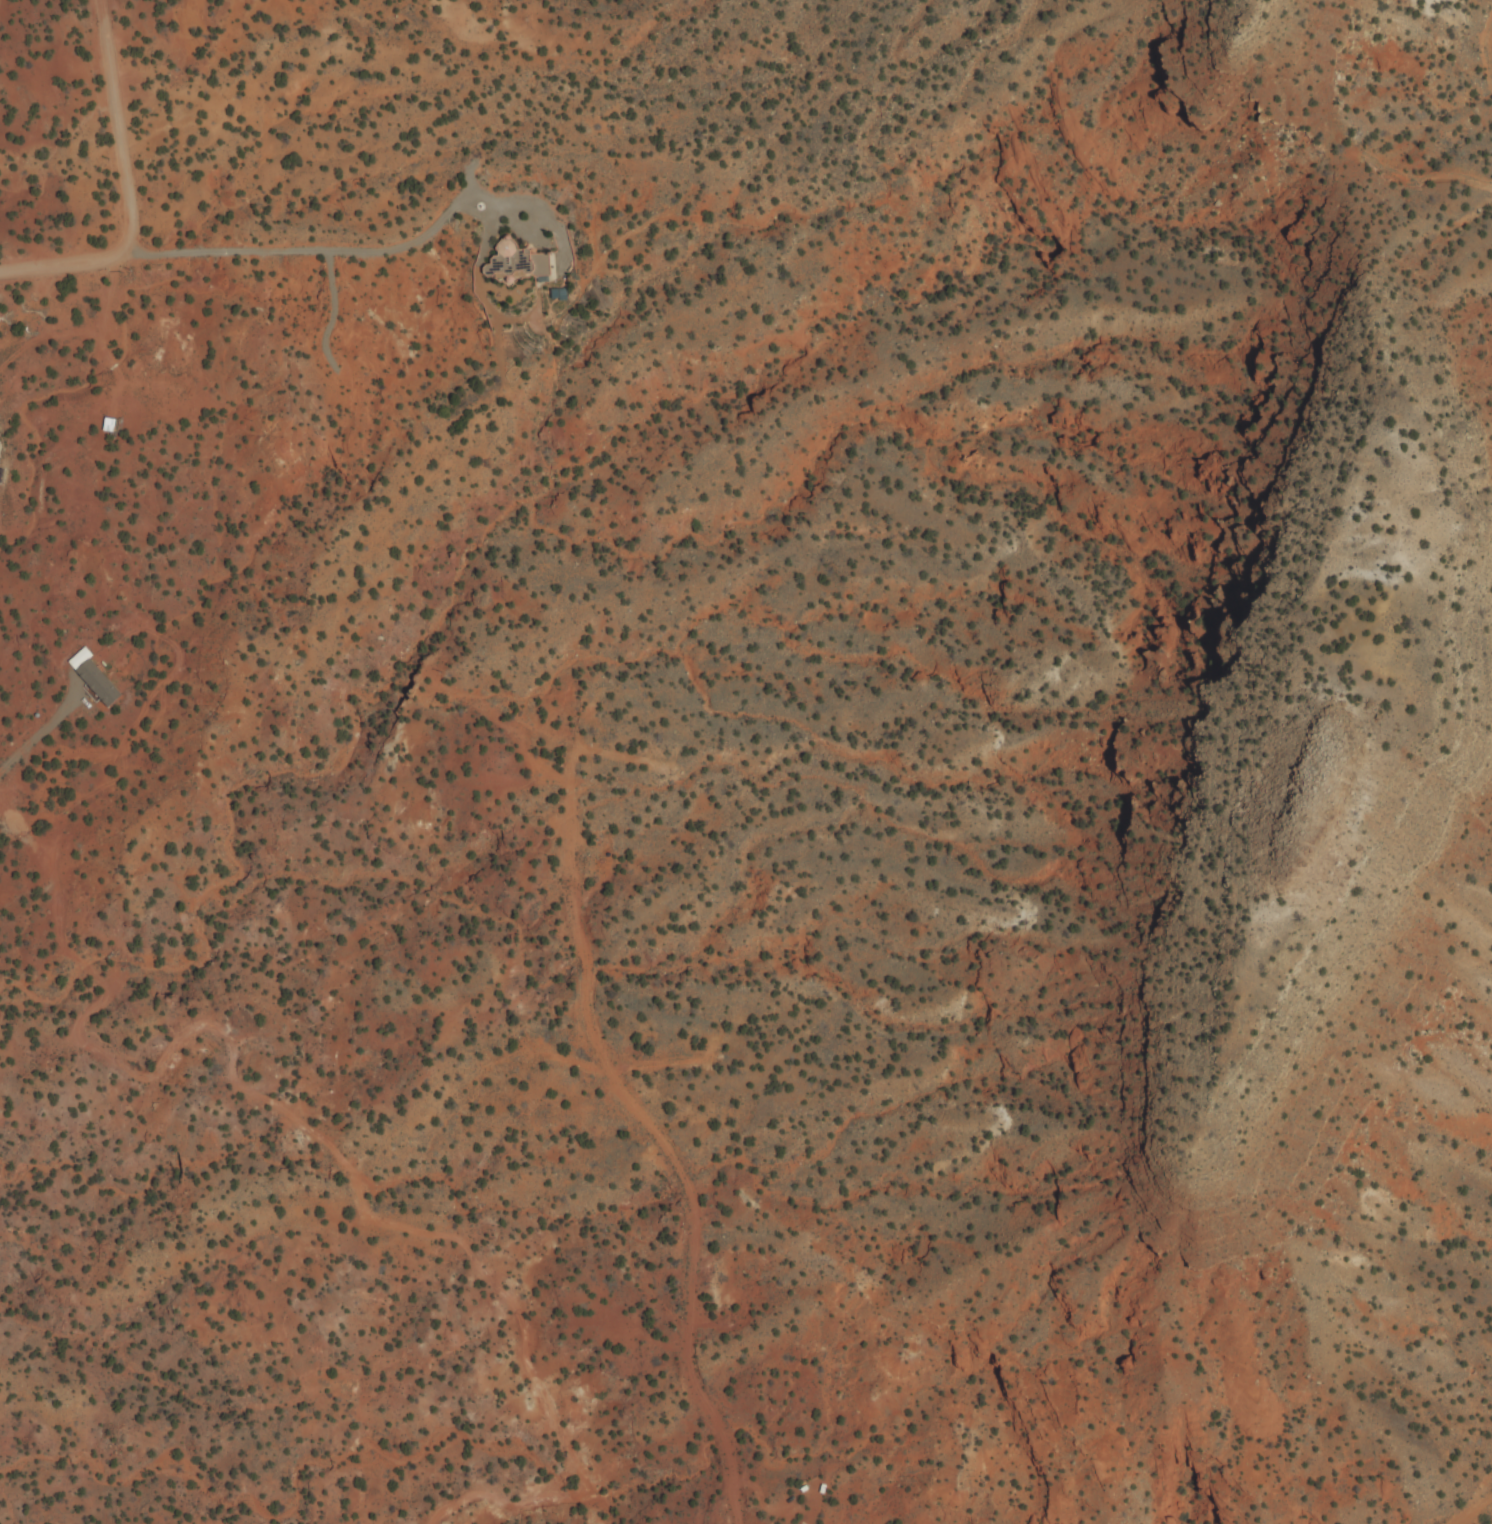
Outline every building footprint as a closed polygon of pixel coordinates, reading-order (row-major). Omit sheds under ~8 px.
[(517,252),(517,240),(500,240),(500,257),(490,257),(490,276),(551,277),(551,252),(517,252)] [(116,433),(116,420),(105,420),(105,433),(116,433)]
